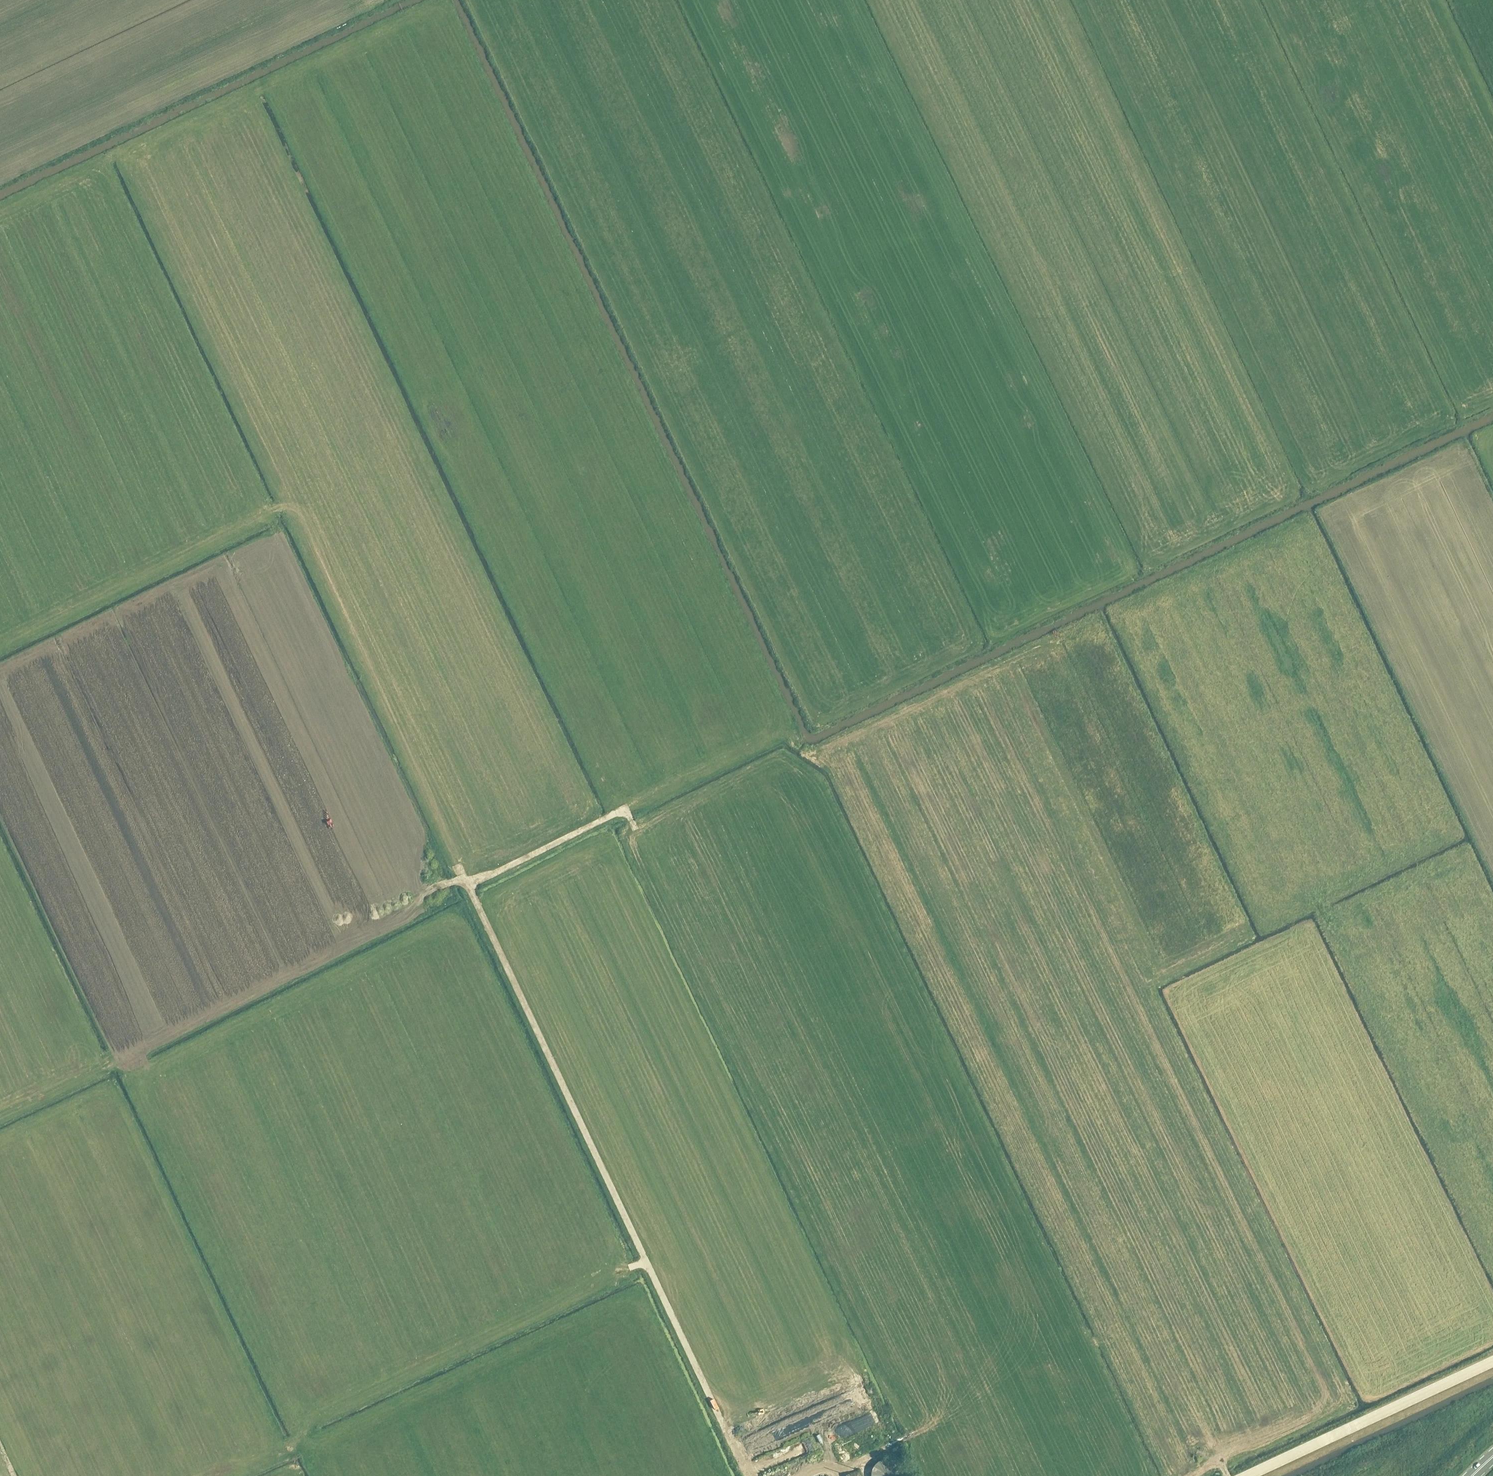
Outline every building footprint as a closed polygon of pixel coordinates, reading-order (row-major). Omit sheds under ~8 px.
[(871,1414),(841,1427),(845,1437),(875,1423),(871,1414)] [(769,1466),(816,1448),(814,1442),(809,1444),(808,1442),(761,1460),(764,1469),(769,1467),(769,1466)] [(904,1473),(904,1472),(904,1470),(903,1469),(903,1467),(902,1466),(901,1464),(900,1463),(899,1462),(898,1461),(897,1460),(896,1460),(894,1459),(893,1458),(891,1458),(890,1458),(888,1458),(886,1458),(885,1458),(884,1458),(882,1459),(880,1459),(879,1460),(878,1461),(876,1463),(875,1464),(875,1465),(874,1466),(873,1467),(872,1469),(872,1471),(872,1472),(872,1474),(872,1475),(904,1475),(904,1473)]
